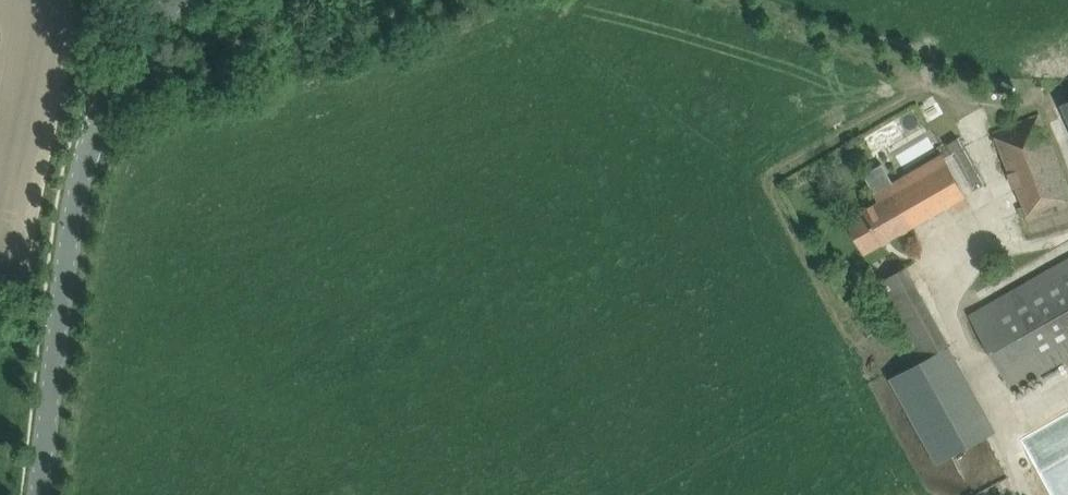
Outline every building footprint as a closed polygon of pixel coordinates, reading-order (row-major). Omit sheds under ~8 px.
[(1027,216),(1067,201),(1067,193),(1040,118),(996,135),(1027,216)] [(973,189),(985,183),(959,137),(959,136),(947,143),(948,143),(952,152),(973,189)] [(860,203),(864,208),(846,218),(866,253),(967,196),(943,152),(874,192),(875,194),(860,203)] [(989,303),(970,314),(1013,389),(1032,378),(1067,357),(1067,257),(989,303)] [(877,283),(920,361),(896,374),(940,454),(986,429),(942,349),(951,344),(907,266),(877,283)]
